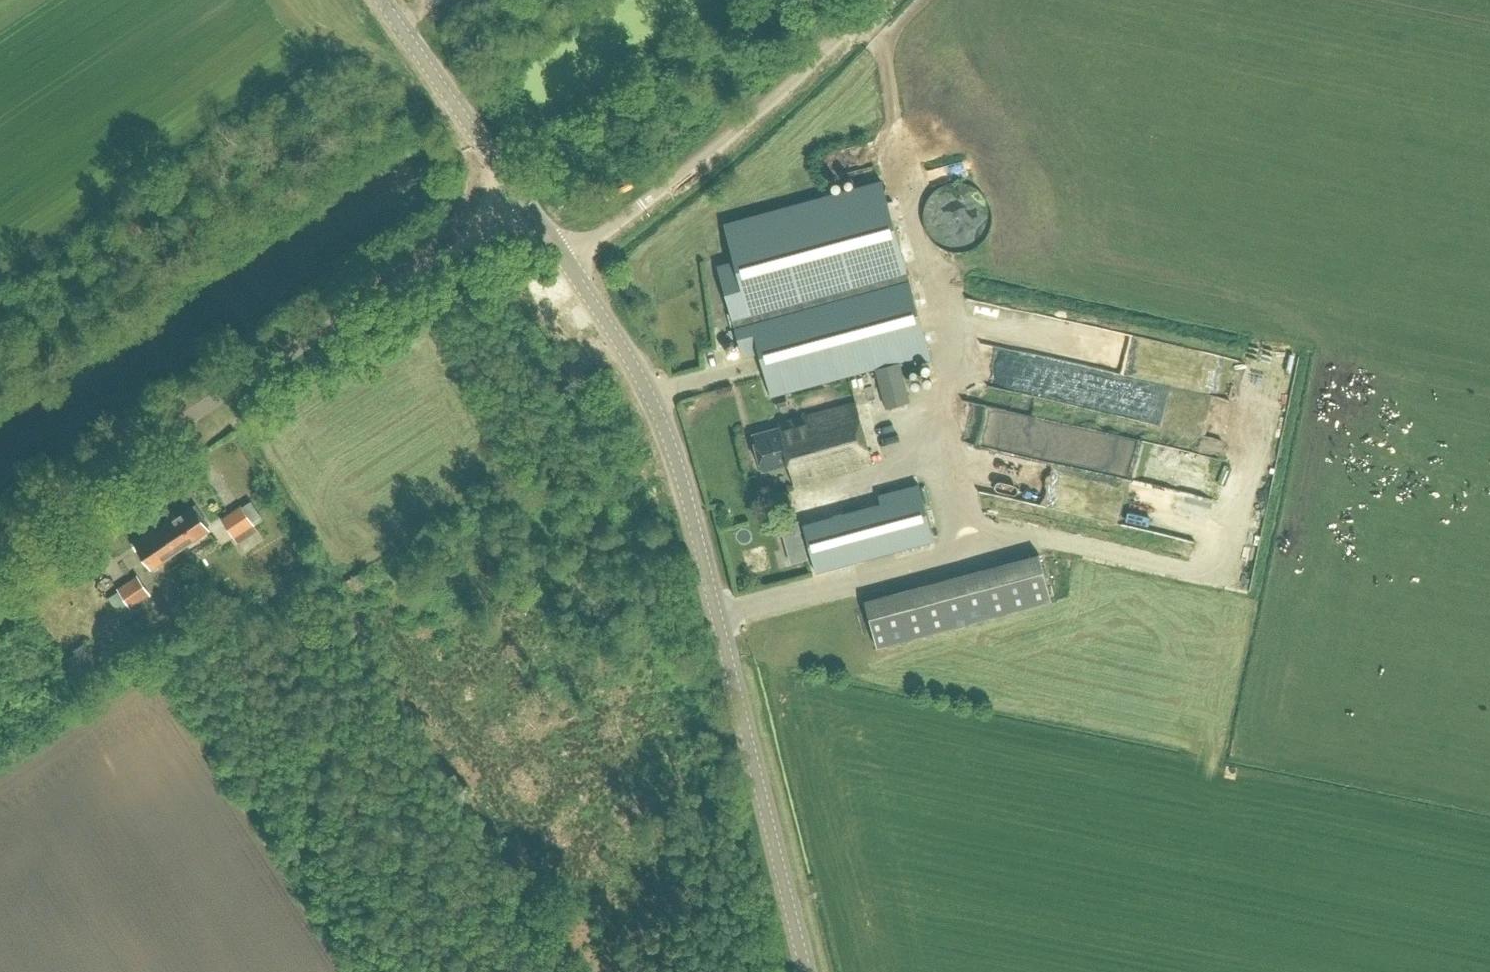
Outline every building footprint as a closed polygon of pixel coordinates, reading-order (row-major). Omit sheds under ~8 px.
[(716,265),(730,317),(741,358),(758,353),(770,397),(875,368),(886,408),(911,401),(900,361),(929,353),(881,179),(724,222),(734,260),(716,265)] [(1011,342),(1120,364),(1127,330),(1018,308),(1011,342)] [(569,383),(560,389),(565,396),(574,390),(569,383)] [(777,407),(788,404),(786,396),(775,399),(777,407)] [(869,464),(853,399),(777,419),(779,426),(752,432),(761,469),(787,462),(793,484),(869,464)] [(814,571),(934,540),(919,482),(877,493),(879,502),(801,522),(814,571)] [(241,502),(221,516),(238,542),(258,528),(256,524),(243,506),(241,502)] [(161,523),(179,550),(210,529),(194,505),(176,517),(174,514),(161,523)] [(152,567),(179,550),(161,523),(134,540),(152,567)] [(871,644),(1043,607),(1033,558),(860,596),(871,644)] [(281,580),(288,589),(302,580),(295,570),(281,580)] [(136,572),(117,586),(135,612),(147,603),(145,599),(152,595),(136,572)]
